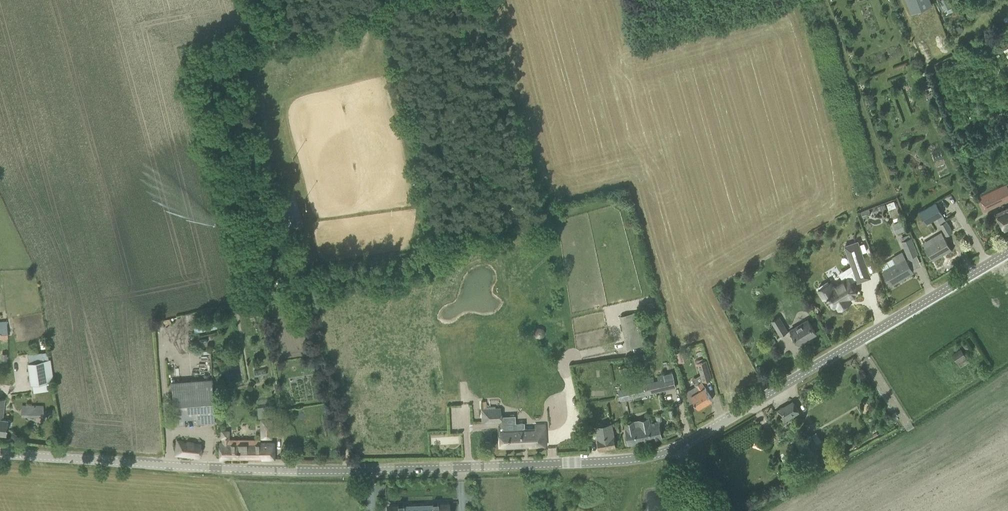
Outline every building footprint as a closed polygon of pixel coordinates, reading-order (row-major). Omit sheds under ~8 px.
[(912,13),(932,5),(930,0),(906,0),(912,13)] [(944,10),(950,7),(947,0),(940,0),(944,10)] [(978,199),(984,212),(1007,201),(1007,186),(1007,185),(978,199)] [(894,201),(886,203),(888,209),(896,207),(894,201)] [(919,211),(926,224),(943,214),(935,202),(919,211)] [(997,213),(1000,220),(1005,229),(1007,227),(1007,207),(997,213)] [(954,215),(939,223),(945,235),(960,227),(954,215)] [(893,224),(897,234),(905,230),(902,221),(893,224)] [(982,249),(987,246),(976,224),(971,227),(982,249)] [(966,250),(956,233),(947,238),(949,240),(933,249),(930,244),(923,248),(930,261),(942,254),(947,263),(956,258),(955,256),(966,250)] [(901,241),(908,257),(918,253),(911,237),(901,241)] [(853,270),(867,265),(858,241),(845,245),(853,270)] [(883,270),(891,284),(913,271),(902,251),(892,257),(896,262),(883,270)] [(819,286),(821,289),(818,290),(823,298),(828,296),(835,307),(837,305),(839,309),(851,301),(849,298),(858,293),(851,282),(856,279),(851,271),(842,277),(844,280),(834,286),(831,282),(829,283),(828,281),(819,286)] [(631,287),(632,296),(650,294),(649,286),(631,287)] [(637,312),(621,315),(619,316),(627,348),(644,344),(637,312)] [(771,321),(780,336),(788,331),(779,316),(771,321)] [(791,330),(799,344),(816,333),(808,320),(791,330)] [(613,323),(615,336),(622,335),(620,322),(613,323)] [(776,339),(784,352),(795,345),(789,335),(785,337),(783,335),(776,339)] [(952,354),(957,363),(958,363),(960,366),(968,361),(966,357),(967,357),(961,348),(952,354)] [(678,362),(688,359),(685,349),(675,352),(678,362)] [(28,362),(31,384),(32,383),(33,392),(47,390),(46,382),(53,381),(50,359),(48,359),(42,360),(28,362)] [(697,362),(700,374),(703,381),(712,378),(706,360),(697,362)] [(258,376),(259,379),(263,378),(263,375),(266,374),(265,368),(254,370),(255,376),(258,376)] [(619,388),(621,400),(676,387),(673,376),(619,388)] [(171,381),(174,425),(185,424),(184,418),(193,417),(194,423),(214,422),(211,378),(171,381)] [(694,401),(698,408),(700,407),(701,407),(705,405),(704,404),(713,399),(702,381),(684,392),(688,405),(694,401)] [(550,394),(550,406),(570,406),(569,393),(550,394)] [(7,419),(2,418),(5,398),(0,398),(0,434),(6,434),(7,426),(8,426),(11,425),(11,421),(8,419),(7,419)] [(777,410),(784,422),(800,413),(793,401),(777,410)] [(28,416),(43,416),(43,405),(28,405),(28,416)] [(257,408),(258,416),(270,414),(269,407),(257,408)] [(490,409),(482,409),(483,422),(499,421),(501,421),(500,408),(495,409),(490,409)] [(624,422),(626,435),(628,435),(629,445),(662,438),(659,421),(650,422),(649,417),(624,422)] [(260,438),(272,439),(272,419),(260,419),(260,438)] [(500,430),(500,447),(545,445),(544,425),(535,425),(535,428),(523,429),(523,427),(524,427),(524,423),(505,424),(506,428),(507,428),(507,430),(500,430)] [(597,440),(598,440),(600,449),(616,447),(612,423),(594,426),(597,440)] [(229,439),(229,429),(220,430),(220,439),(221,439),(221,442),(219,442),(219,458),(274,458),(274,441),(260,441),(260,438),(229,439)] [(810,435),(799,442),(806,454),(817,447),(810,435)] [(177,442),(176,454),(199,456),(200,444),(177,442)] [(386,510),(450,510),(449,502),(386,504),(386,510)]
